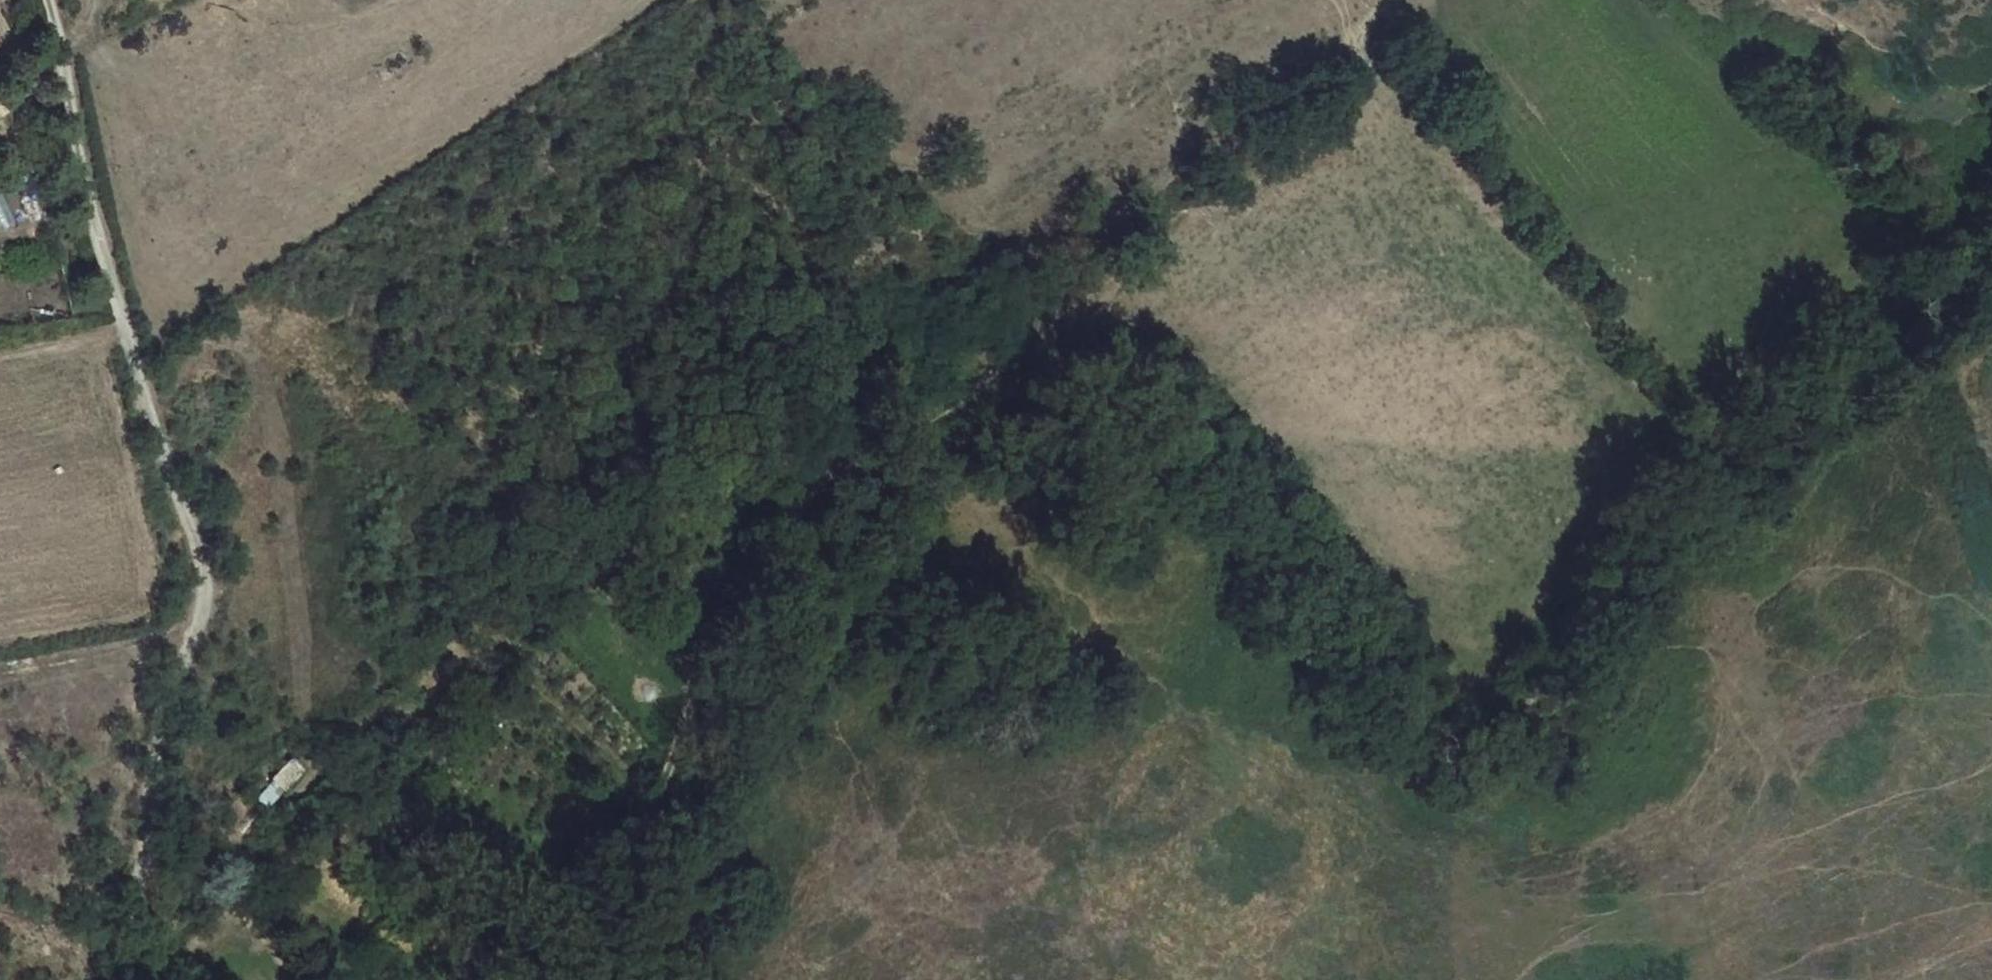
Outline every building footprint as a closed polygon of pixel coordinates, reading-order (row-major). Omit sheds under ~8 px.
[(10,224),(0,203),(0,229),(10,224)] [(283,758),(246,794),(261,808),(297,772),(283,758)]
